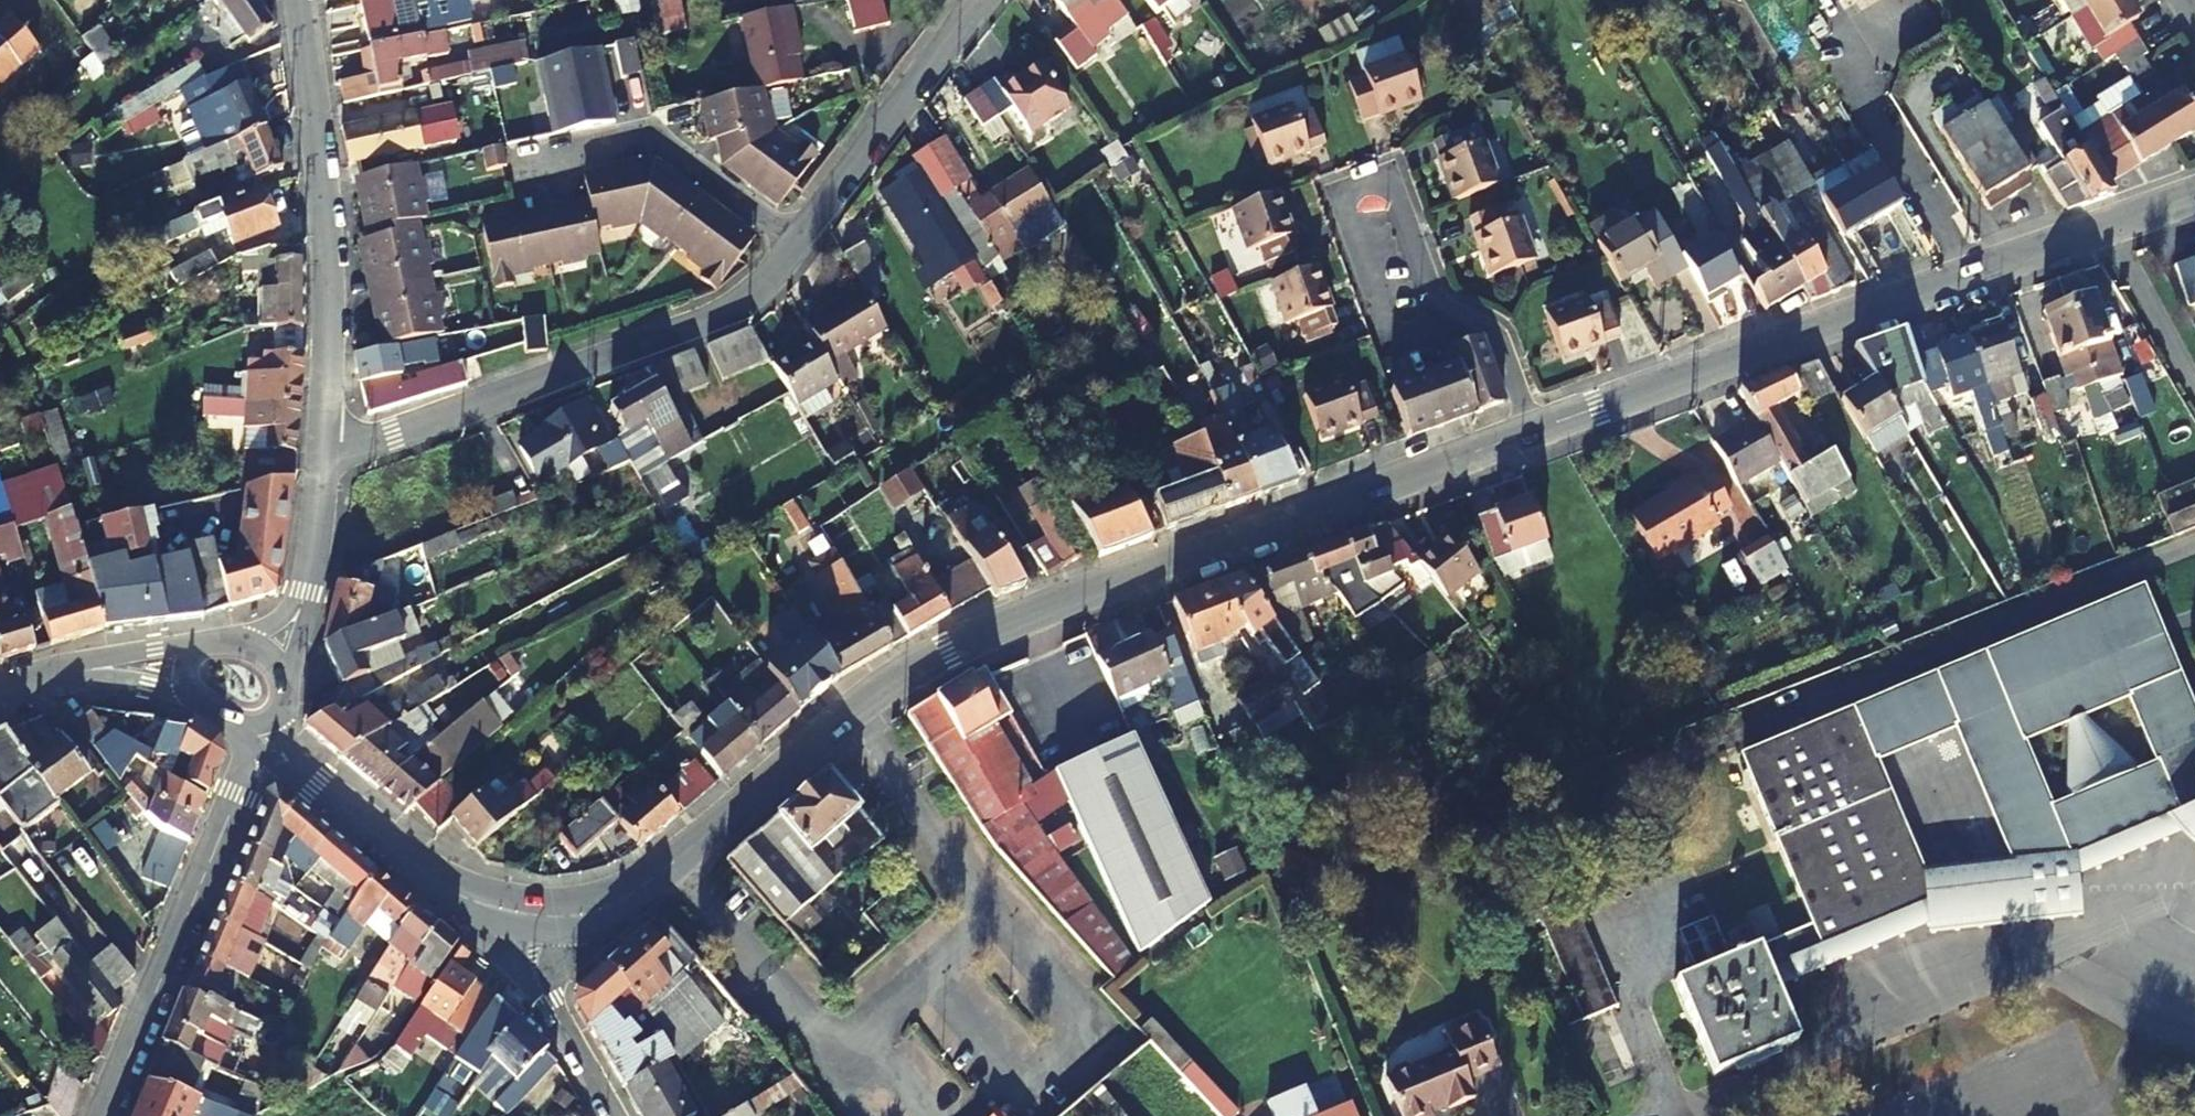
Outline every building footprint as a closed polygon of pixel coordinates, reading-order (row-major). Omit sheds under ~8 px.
[(199,5),(231,48),(246,37),(250,42),(273,26),(254,0),(207,0),(199,5)] [(441,0),(379,0),(359,4),(367,43),(416,33),(412,17),(420,15),(419,5),(441,0)] [(641,11),(638,0),(613,0),(617,16),(641,11)] [(687,29),(681,0),(652,0),(660,35),(687,29)] [(883,0),(848,0),(855,30),(887,23),(883,0)] [(1094,50),(1115,35),(1112,30),(1128,17),(1114,0),(1056,0),(1094,50)] [(1156,14),(1175,0),(1145,0),(1156,14)] [(2064,1),(2074,17),(2100,0),(2065,0),(2064,1)] [(2074,17),(2104,65),(2117,57),(2141,42),(2130,26),(2139,20),(2126,0),(2100,0),(2074,17)] [(760,89),(801,79),(789,27),(795,24),(791,6),(740,17),(756,89),(760,89)] [(10,17),(0,26),(0,82),(38,49),(10,17)] [(478,23),(469,25),(474,44),(482,41),(478,23)] [(2027,46),(2040,37),(2031,24),(2018,32),(2027,46)] [(1131,33),(1156,74),(1167,67),(1160,56),(1148,35),(1142,25),(1131,33)] [(1172,48),(1160,28),(1148,35),(1160,56),(1172,48)] [(378,95),(401,90),(400,85),(412,79),(408,63),(448,54),(444,31),(368,48),(373,74),(340,82),(343,103),(378,95)] [(1071,32),(1056,44),(1071,65),(1087,54),(1071,32)] [(642,72),(634,40),(615,44),(623,77),(642,72)] [(2117,57),(2133,82),(2150,71),(2143,58),(2148,54),(2141,42),(2117,57)] [(429,84),(527,62),(523,44),(469,55),(471,62),(427,71),(429,84)] [(1368,81),(1351,88),(1363,122),(1419,101),(1401,53),(1387,58),(1382,47),(1360,55),(1368,81)] [(614,120),(598,48),(542,59),(557,133),(614,120)] [(91,52),(79,63),(91,80),(105,71),(91,52)] [(197,61),(110,111),(119,126),(205,75),(197,61)] [(240,61),(205,75),(182,89),(196,120),(184,125),(181,131),(192,157),(208,150),(267,126),(240,61)] [(979,90),(997,117),(1012,108),(1028,134),(1069,107),(1041,65),(1002,91),(995,80),(979,90)] [(2046,79),(2035,87),(2044,101),(2055,94),(2046,79)] [(2173,145),(2194,131),(2194,109),(2185,93),(2183,92),(2175,80),(2144,99),(2152,113),(2173,145)] [(477,110),(472,83),(438,90),(445,121),(450,120),(452,126),(461,124),(459,114),(477,110)] [(723,138),(727,161),(748,177),(746,181),(761,193),(764,189),(782,202),(817,154),(802,143),(797,149),(776,132),(769,104),(764,104),(760,89),(756,89),(707,100),(712,120),(707,122),(711,140),(723,138)] [(980,127),(994,119),(976,91),(961,100),(980,127)] [(2055,94),(2044,101),(2053,116),(2040,125),(2063,163),(2045,174),(2068,212),(2116,195),(2110,184),(2081,136),(2055,94)] [(2036,169),(2011,127),(2004,132),(1988,105),(1985,107),(1978,97),(1956,110),(1952,103),(1931,116),(1989,209),(2030,184),(2031,177),(2029,173),(2036,169)] [(2144,99),(2143,98),(2081,136),(2110,184),(2173,145),(2152,113),(2144,99)] [(349,162),(450,141),(453,156),(480,150),(474,124),(448,131),(447,127),(439,129),(434,108),(342,127),(349,162)] [(1293,108),(1252,123),(1268,165),(1325,144),(1313,112),(1297,118),(1293,108)] [(914,156),(928,148),(912,123),(903,136),(914,156)] [(1736,175),(1745,170),(1719,123),(1709,130),(1736,175)] [(256,179),(283,168),(267,126),(208,150),(192,157),(183,161),(191,181),(231,164),(234,170),(248,164),(256,179)] [(1479,127),(1434,143),(1456,201),(1499,185),(1479,127)] [(1111,166),(1126,157),(1116,143),(1102,151),(1111,166)] [(1814,187),(1789,144),(1761,160),(1786,203),(1814,187)] [(482,150),(487,170),(506,166),(503,145),(482,150)] [(1901,205),(1871,154),(1842,170),(1872,222),(1901,205)] [(1761,160),(1745,170),(1736,175),(1803,289),(1811,302),(1837,293),(1804,235),(1786,203),(1761,160)] [(362,210),(368,210),(372,228),(372,229),(415,220),(425,218),(422,203),(427,203),(421,178),(416,179),(413,165),(361,176),(363,190),(358,192),(362,210)] [(735,228),(737,224),(722,213),(719,217),(691,196),(693,190),(679,181),(676,186),(652,168),(625,174),(624,169),(606,172),(607,177),(585,183),(590,206),(569,211),(567,206),(551,209),(552,215),(524,221),(522,215),(504,219),(506,225),(483,230),(495,287),(513,283),(512,276),(535,271),(534,267),(562,261),(563,266),(586,260),(586,256),(600,252),(595,228),(611,225),(612,229),(640,223),(664,241),(667,238),(689,254),(686,259),(704,272),(700,278),(715,289),(751,240),(735,228)] [(981,200),(968,179),(954,188),(1001,260),(1023,246),(1011,228),(1049,203),(1028,170),(981,200)] [(1872,222),(1842,170),(1814,187),(1844,238),(1872,222)] [(938,281),(973,259),(918,171),(882,193),(938,281)] [(954,188),(942,171),(930,179),(986,269),(998,257),(954,188)] [(1736,175),(1718,185),(1729,203),(1734,200),(1754,236),(1746,241),(1759,264),(1758,266),(1767,282),(1754,291),(1757,297),(1766,312),(1803,289),(1736,175)] [(201,205),(235,190),(230,177),(200,189),(201,193),(197,196),(201,205)] [(260,188),(219,204),(219,202),(206,207),(172,221),(138,237),(144,251),(199,228),(204,239),(227,229),(233,243),(277,226),(260,188)] [(1278,195),(1234,211),(1248,250),(1257,247),(1264,264),(1298,252),(1278,195)] [(1513,204),(1470,218),(1491,276),(1534,260),(1513,204)] [(1636,217),(1628,204),(1588,227),(1596,241),(1636,217)] [(1644,269),(1655,287),(1672,278),(1643,230),(1636,217),(1596,241),(1607,260),(1621,284),(1644,269)] [(416,227),(415,220),(372,229),(373,237),(416,227)] [(1856,287),(1821,224),(1804,235),(1837,293),(1856,287)] [(373,237),(363,239),(367,260),(363,261),(367,280),(371,278),(377,307),(373,307),(376,326),(381,325),(385,344),(440,334),(436,320),(440,318),(435,293),(431,294),(424,267),(430,266),(424,242),(420,242),(416,227),(373,237)] [(843,253),(865,290),(883,279),(862,242),(843,253)] [(273,244),(242,252),(244,273),(258,273),(258,317),(244,317),(244,328),(272,327),(302,327),(301,245),(273,244)] [(198,276),(217,265),(209,250),(169,272),(177,287),(198,276)] [(2189,307),(2194,305),(2194,259),(2175,266),(2189,307)] [(1754,291),(1741,267),(1729,275),(1712,284),(1729,314),(1757,297),(1754,291)] [(1316,268),(1272,285),(1288,325),(1297,322),(1303,338),(1337,325),(1316,268)] [(198,276),(177,287),(184,296),(204,285),(198,276)] [(803,321),(828,362),(885,328),(867,297),(865,298),(862,292),(821,316),(819,313),(803,321)] [(2123,373),(2094,294),(2069,303),(2098,383),(2102,381),(2114,415),(2132,404),(2117,375),(2123,373)] [(1718,321),(1705,298),(1689,308),(1702,330),(1718,321)] [(1592,311),(1588,301),(1547,316),(1562,358),(1620,337),(1608,304),(1592,311)] [(2074,375),(2079,389),(2084,388),(2103,442),(2142,429),(2139,420),(2119,426),(2114,415),(2102,381),(2098,383),(2069,303),(2043,313),(2066,378),(2074,375)] [(546,338),(544,321),(523,323),(524,344),(546,338)] [(145,325),(118,334),(130,369),(158,360),(145,325)] [(2020,376),(2003,326),(1969,338),(1993,408),(2017,400),(2010,379),(2020,376)] [(204,386),(203,397),(299,402),(302,327),(272,327),(272,353),(263,352),(263,359),(249,359),(248,373),(241,373),(240,389),(204,386)] [(707,343),(723,377),(768,358),(749,327),(707,343)] [(1905,332),(1922,379),(1941,415),(1975,403),(1981,429),(1998,469),(2012,464),(1997,419),(1993,408),(1969,338),(1930,352),(1920,327),(1905,332)] [(1905,332),(1855,350),(1874,379),(1893,411),(1915,404),(1927,435),(1948,427),(1941,415),(1922,379),(1905,332)] [(361,383),(419,371),(418,363),(425,362),(425,364),(461,357),(456,334),(355,354),(361,383)] [(524,344),(524,354),(548,353),(546,338),(524,344)] [(771,363),(805,420),(832,404),(824,390),(837,382),(812,340),(771,363)] [(1397,412),(1407,438),(1471,414),(1504,403),(1493,376),(1481,342),(1450,353),(1456,370),(1433,378),(1391,394),(1397,412)] [(662,360),(677,392),(706,382),(692,348),(662,360)] [(677,392),(662,360),(645,367),(650,376),(624,391),(628,397),(610,407),(624,431),(616,436),(627,456),(631,462),(641,481),(669,464),(667,461),(701,441),(677,392)] [(466,384),(466,382),(460,363),(419,371),(361,383),(368,413),(466,384)] [(1798,395),(1806,406),(1834,389),(1819,363),(1787,374),(1798,395)] [(1811,466),(1777,408),(1798,395),(1787,374),(1739,392),(1756,420),(1780,461),(1805,504),(1848,479),(1833,454),(1811,466)] [(2071,393),(2079,389),(2074,375),(2066,378),(2071,393)] [(2142,376),(2126,382),(2140,417),(2156,410),(2142,376)] [(2048,395),(2055,413),(2071,407),(2062,378),(2045,384),(2048,395)] [(1893,411),(1874,379),(1841,399),(1873,454),(1907,433),(1893,411)] [(1346,381),(1304,397),(1320,439),(1377,418),(1364,385),(1349,391),(1346,381)] [(1212,392),(1217,401),(1259,496),(1298,481),(1271,432),(1255,437),(1248,417),(1239,421),(1231,400),(1238,397),(1232,382),(1212,392)] [(2032,400),(2046,441),(2062,435),(2055,413),(2048,395),(2032,400)] [(246,416),(242,489),(245,488),(292,478),(299,405),(299,402),(203,397),(202,413),(246,416)] [(609,470),(631,462),(627,456),(616,436),(611,438),(588,399),(544,426),(545,428),(534,435),(536,438),(520,446),(540,483),(543,481),(547,488),(565,478),(569,485),(589,473),(580,458),(597,448),(609,470)] [(1230,507),(1259,496),(1217,401),(1202,407),(1220,454),(1211,458),(1230,507)] [(37,407),(37,406),(17,411),(26,437),(45,431),(39,414),(37,407)] [(69,463),(72,461),(55,409),(39,414),(45,431),(56,467),(69,463)] [(2020,461),(2026,459),(2009,415),(1997,419),(2012,464),(2020,461)] [(1780,461),(1756,420),(1714,443),(1738,484),(1780,461)] [(65,584),(35,591),(51,643),(104,628),(76,526),(75,526),(72,518),(56,467),(11,482),(4,458),(19,452),(11,425),(0,428),(0,481),(1,485),(15,530),(46,519),(65,584)] [(1151,535),(1150,534),(1136,511),(1089,432),(1074,441),(1106,493),(1069,506),(1099,555),(1151,535)] [(1158,502),(1136,511),(1150,534),(1166,528),(1167,530),(1230,507),(1211,458),(1202,435),(1173,445),(1180,466),(1165,471),(1173,495),(1158,500),(1158,502)] [(849,450),(830,462),(836,473),(856,462),(849,450)] [(1063,564),(1085,551),(1030,456),(1021,461),(1033,481),(1018,488),(1045,537),(1028,545),(1046,572),(1061,563),(1063,564)] [(72,518),(84,514),(69,463),(56,467),(72,518)] [(910,467),(878,486),(892,509),(924,489),(910,467)] [(1694,479),(1631,518),(1657,560),(1721,523),(1716,516),(1732,506),(1715,477),(1699,486),(1694,479)] [(289,504),(292,478),(245,488),(242,508),(267,502),(289,504)] [(2159,495),(2174,536),(2194,528),(2194,481),(2159,495)] [(1,485),(0,486),(0,557),(21,549),(15,530),(1,485)] [(879,490),(847,506),(861,531),(892,514),(879,490)] [(517,506),(512,492),(485,502),(491,516),(517,506)] [(1549,548),(1531,498),(1478,518),(1494,564),(1503,578),(1556,560),(1549,548)] [(281,583),(289,504),(267,502),(242,508),(236,558),(217,562),(227,607),(276,592),(281,583)] [(936,507),(972,561),(991,589),(995,596),(1026,585),(1008,558),(1021,549),(1002,522),(990,531),(971,502),(953,514),(945,502),(936,507)] [(211,538),(185,545),(187,554),(153,562),(140,511),(100,521),(76,526),(104,628),(203,615),(203,613),(227,607),(217,562),(211,538)] [(463,545),(505,527),(501,519),(460,536),(463,545)] [(1416,586),(1431,577),(1411,553),(1388,524),(1347,539),(1363,585),(1381,603),(1404,585),(1389,574),(1408,568),(1416,586)] [(826,537),(819,526),(794,543),(800,553),(826,537)] [(428,560),(461,546),(455,530),(420,544),(428,560)] [(734,535),(747,554),(754,549),(742,531),(734,535)] [(1427,541),(1411,553),(1431,577),(1447,598),(1479,571),(1448,533),(1431,547),(1427,541)] [(891,646),(950,613),(932,583),(903,534),(892,540),(899,552),(886,560),(910,601),(893,610),(886,601),(870,610),(891,646)] [(1739,549),(1758,586),(1788,570),(1768,534),(1739,549)] [(1313,580),(1337,594),(1348,612),(1369,604),(1363,585),(1347,539),(1304,555),(1313,580)] [(1243,578),(1302,661),(1309,655),(1313,641),(1333,617),(1346,640),(1362,633),(1348,612),(1337,594),(1313,580),(1304,555),(1243,578)] [(339,576),(323,646),(324,645),(389,617),(395,592),(378,587),(385,558),(339,576)] [(972,561),(959,568),(977,597),(991,589),(972,561)] [(854,634),(822,653),(838,677),(891,646),(870,610),(841,562),(819,575),(847,623),(854,634)] [(959,568),(946,576),(964,604),(977,597),(959,568)] [(946,576),(932,583),(950,613),(964,604),(946,576)] [(1243,578),(1216,587),(1246,628),(1253,638),(1260,634),(1304,698),(1320,687),(1302,661),(1243,578)] [(0,659),(35,648),(27,621),(14,625),(0,580),(0,658),(0,659)] [(1216,587),(1173,603),(1195,653),(1218,644),(1224,642),(1238,633),(1246,628),(1216,587)] [(2178,676),(2142,590),(1744,757),(1814,925),(1728,960),(1718,936),(1712,921),(1682,933),(1697,973),(1676,982),(1715,1075),(1798,1040),(1777,990),(1769,970),(1927,903),(1934,900),(1922,871),(1875,760),(1957,726),(2013,859),(2022,879),(2065,861),(2173,815),(2181,833),(2184,834),(2194,838),(2194,715),(2178,676)] [(420,665),(452,648),(446,638),(406,656),(368,673),(361,657),(400,640),(420,631),(409,609),(389,617),(324,645),(341,684),(340,688),(310,701),(305,725),(340,709),(420,665)] [(790,649),(765,670),(797,712),(838,677),(822,653),(814,642),(793,610),(776,621),(788,640),(785,642),(790,649)] [(822,653),(854,634),(847,623),(814,642),(822,653)] [(651,648),(659,658),(679,642),(671,631),(651,648)] [(1157,681),(1163,694),(1172,715),(1199,702),(1168,631),(1152,638),(1150,633),(1096,657),(1116,700),(1157,681)] [(361,657),(368,673),(406,656),(400,640),(361,657)] [(1218,644),(1195,653),(1200,666),(1224,656),(1218,644)] [(426,675),(457,656),(452,648),(420,665),(426,675)] [(720,671),(708,680),(758,745),(797,712),(765,670),(757,659),(728,683),(720,671)] [(985,668),(971,676),(997,723),(1011,715),(985,668)] [(342,757),(379,789),(461,718),(452,705),(480,688),(472,674),(455,685),(342,757)] [(305,725),(342,757),(455,685),(449,677),(440,682),(435,676),(377,714),(366,705),(350,717),(340,709),(305,725)] [(971,676),(907,717),(992,845),(1111,978),(1132,961),(1057,856),(1044,839),(1035,826),(1025,811),(1021,805),(1031,799),(1016,772),(1022,767),(997,723),(971,676)] [(1280,676),(1238,699),(1254,725),(1294,701),(1280,676)] [(758,745),(708,680),(701,686),(705,690),(703,692),(718,712),(691,738),(702,752),(700,754),(719,778),(758,745)] [(1122,713),(1163,694),(1157,681),(1116,700),(1122,713)] [(415,805),(440,783),(433,778),(499,723),(480,702),(461,718),(379,789),(406,812),(415,805)] [(127,769),(128,766),(106,738),(110,734),(91,710),(74,722),(120,782),(127,769)] [(134,754),(168,779),(171,773),(194,719),(168,715),(154,755),(130,742),(123,753),(131,761),(134,754)] [(571,752),(587,739),(568,717),(553,730),(571,752)] [(194,719),(171,773),(185,779),(184,784),(206,793),(224,755),(219,738),(194,719)] [(23,834),(61,804),(58,799),(30,764),(29,764),(4,729),(0,731),(0,804),(23,834)] [(30,764),(58,799),(94,772),(98,777),(105,772),(74,731),(30,764)] [(556,762),(567,754),(551,733),(540,742),(556,762)] [(1140,752),(1132,735),(1055,772),(1061,786),(1063,788),(1140,752)] [(1063,788),(1069,802),(1139,954),(1209,903),(1140,752),(1063,788)] [(128,766),(127,769),(158,798),(196,820),(204,797),(176,785),(168,779),(134,754),(131,761),(128,766)] [(694,761),(682,771),(702,792),(714,783),(694,761)] [(861,789),(841,768),(830,776),(850,799),(861,789)] [(196,820),(158,798),(127,769),(120,782),(131,798),(143,814),(163,826),(188,842),(196,820)] [(465,807),(450,820),(475,847),(556,779),(547,771),(529,786),(523,782),(496,804),(484,791),(465,807)] [(847,835),(840,827),(859,810),(850,799),(830,776),(828,774),(758,833),(815,898),(821,893),(856,862),(864,855),(854,844),(839,855),(836,855),(821,866),(809,853),(824,841),(832,848),(847,835)] [(450,820),(465,807),(442,782),(440,783),(415,805),(439,830),(450,820)] [(601,799),(621,822),(619,824),(639,847),(677,814),(650,783),(629,800),(617,786),(601,799)] [(1063,788),(1061,786),(1053,792),(1061,808),(1069,802),(1063,788)] [(270,854),(266,861),(281,867),(286,856),(285,855),(290,844),(296,839),(281,825),(292,799),(280,789),(267,792),(245,844),(270,854)] [(1061,808),(1053,792),(1025,811),(1035,826),(1061,808)] [(143,814),(131,798),(124,804),(136,818),(143,814)] [(290,844),(285,855),(286,856),(307,873),(311,869),(318,859),(312,854),(331,833),(292,799),(281,825),(296,839),(290,844)] [(558,838),(574,857),(617,821),(601,802),(558,838)] [(23,834),(0,804),(0,849),(3,853),(24,836),(23,834)] [(2071,878),(2076,876),(2181,833),(2173,815),(2065,861),(2071,878)] [(1080,842),(1070,823),(1044,839),(1057,856),(1080,842)] [(188,842),(163,826),(142,876),(169,887),(188,842)] [(312,854),(318,859),(311,869),(335,889),(322,908),(340,920),(364,885),(377,872),(331,833),(312,854)] [(758,833),(726,859),(785,925),(808,904),(815,898),(758,833)] [(283,867),(281,867),(266,861),(270,854),(245,844),(230,881),(249,890),(272,902),(307,927),(312,919),(285,901),(292,888),(277,880),(283,867)] [(2079,897),(2076,876),(2071,878),(2065,861),(2022,879),(2013,859),(1922,871),(1934,900),(1927,903),(1934,918),(1933,921),(1927,924),(1929,934),(2036,921),(2081,915),(2079,897)] [(328,937),(345,950),(363,927),(377,912),(397,929),(416,907),(377,872),(364,885),(340,920),(328,937)] [(214,919),(258,938),(272,902),(249,890),(230,881),(214,919)] [(1584,1019),(1617,1006),(1611,992),(1605,976),(1599,961),(1592,945),(1586,930),(1580,914),(1573,898),(1539,912),(1546,928),(1552,944),(1558,959),(1565,974),(1571,989),(1577,1005),(1584,1019)] [(1758,941),(1778,934),(1767,903),(1746,911),(1758,941)] [(1777,990),(1927,924),(1933,921),(1934,918),(1927,903),(1769,970),(1777,990)] [(821,918),(808,904),(785,925),(796,939),(821,918)] [(92,1009),(102,1021),(120,1005),(76,949),(78,948),(57,921),(35,939),(40,945),(38,948),(2,906),(0,908),(0,931),(40,980),(51,970),(48,966),(54,962),(92,1009)] [(387,947),(347,1012),(368,1025),(393,987),(422,943),(438,925),(416,907),(397,929),(398,931),(387,947)] [(377,912),(363,927),(387,947),(398,931),(397,929),(377,912)] [(240,974),(245,977),(261,942),(262,940),(258,938),(214,919),(198,957),(240,974)] [(422,943),(393,987),(414,1003),(458,941),(438,925),(422,943)] [(316,934),(298,964),(309,970),(326,940),(316,934)] [(91,965),(113,994),(135,974),(114,946),(91,965)] [(225,1005),(240,974),(198,957),(183,993),(206,1002),(209,998),(225,1005)] [(74,997),(88,1014),(92,1009),(54,962),(48,966),(51,970),(74,997)] [(424,1038),(454,1059),(494,1000),(481,990),(454,1028),(447,1024),(474,984),(448,966),(381,1062),(396,1075),(414,1053),(424,1038)] [(607,1009),(628,990),(607,966),(577,992),(578,1007),(623,1087),(628,1085),(666,1063),(674,1058),(661,1038),(634,1052),(629,1044),(639,1035),(628,1022),(622,1026),(607,1009)] [(282,997),(283,998),(294,1004),(302,986),(289,981),(282,997)] [(231,1030),(251,1037),(258,1021),(225,1005),(209,998),(206,1002),(183,993),(162,1045),(211,1067),(214,1069),(231,1030)] [(88,1014),(74,997),(63,1007),(100,1053),(107,1037),(88,1014)] [(283,998),(271,1026),(283,1031),(294,1004),(283,998)] [(454,1059),(432,1092),(456,1109),(491,1059),(502,1069),(494,1078),(507,1089),(493,1104),(505,1115),(522,1100),(556,1063),(544,1052),(547,1048),(494,1000),(454,1059)] [(1618,1072),(1642,1061),(1621,1008),(1595,1018),(1618,1072)] [(1386,1081),(1400,1115),(1431,1115),(1431,1114),(1447,1106),(1449,1111),(1475,1100),(1475,1098),(1468,1081),(1497,1069),(1477,1019),(1444,1032),(1453,1053),(1411,1070),(1406,1066),(1393,1072),(1391,1078),(1386,1081)] [(88,1067),(99,1056),(81,1032),(68,1043),(88,1067)] [(201,1093),(211,1067),(162,1045),(147,1082),(195,1099),(198,1092),(201,1093)] [(335,1076),(367,1062),(354,1046),(335,1076)] [(58,1115),(71,1115),(78,1092),(84,1091),(60,1061),(46,1102),(58,1115)] [(628,1085),(646,1115),(695,1115),(666,1063),(628,1085)] [(1239,1113),(1195,1066),(1182,1077),(1218,1115),(1237,1115),(1239,1113)] [(753,1115),(758,1115),(802,1089),(792,1076),(746,1104),(753,1115)] [(195,1099),(147,1082),(133,1115),(241,1115),(195,1099)] [(1099,1086),(1084,1099),(1099,1115),(1125,1115),(1099,1086)] [(1268,1102),(1273,1115),(1317,1115),(1304,1087),(1268,1102)] [(746,1104),(726,1115),(753,1115),(746,1104)] [(1351,1108),(1329,1115),(1354,1115),(1351,1108)]
